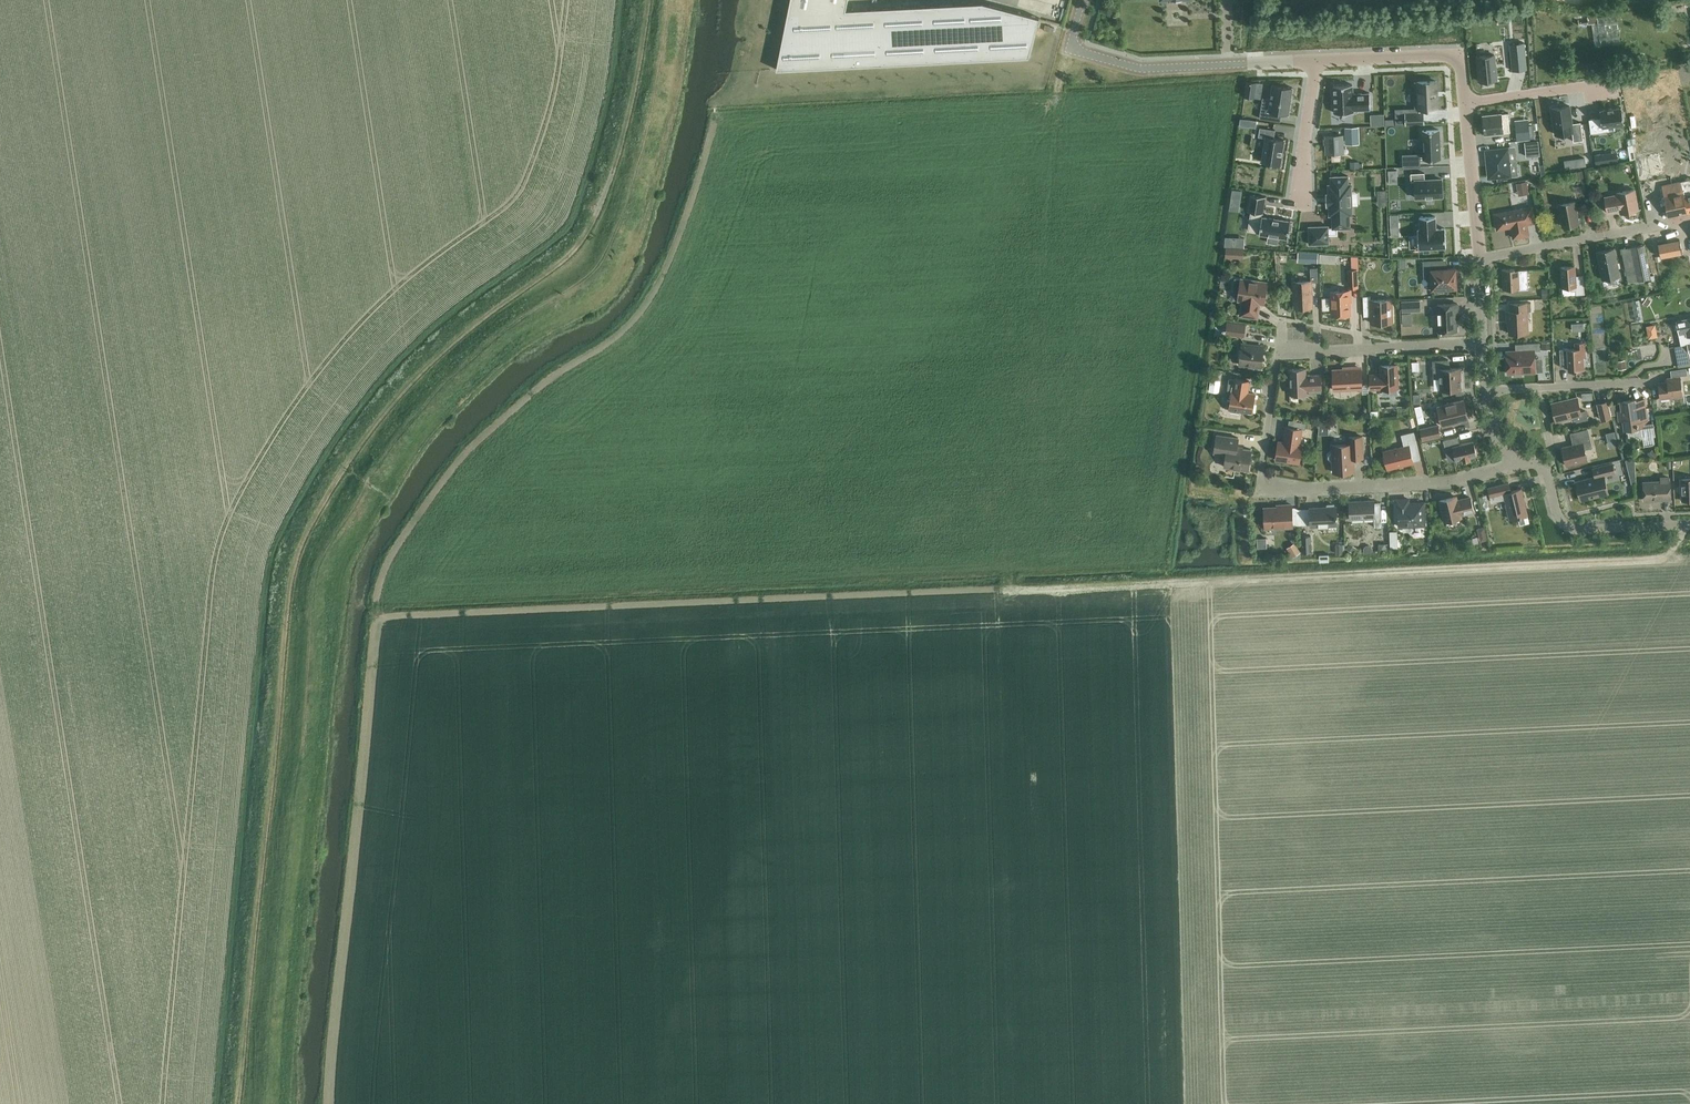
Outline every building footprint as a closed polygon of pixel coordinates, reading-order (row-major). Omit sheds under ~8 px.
[(777,69),(1030,56),(1039,17),(982,2),(845,9),(847,0),(791,0),(777,69)] [(1586,16),(1589,47),(1619,45),(1617,14),(1586,16)] [(1494,54),(1477,56),(1479,81),(1497,79),(1494,54)] [(1416,112),(1405,113),(1406,124),(1424,123),(1423,112),(1422,112),(1422,108),(1437,108),(1436,81),(1417,82),(1414,82),(1415,108),(1416,108),(1416,112)] [(1292,87),(1273,84),(1270,99),(1262,97),(1259,118),(1280,121),(1282,113),(1288,114),(1292,87)] [(1353,93),(1353,84),(1333,85),(1334,113),(1354,112),(1354,109),(1370,109),(1369,93),(1353,93)] [(1569,106),(1552,108),(1556,134),(1572,132),(1574,141),(1583,140),(1581,122),(1572,123),(1569,106)] [(1601,118),(1589,119),(1591,133),(1615,129),(1614,125),(1623,124),(1621,107),(1600,110),(1601,118)] [(1510,132),(1508,113),(1482,115),(1484,135),(1510,132)] [(1530,139),(1528,125),(1515,126),(1517,140),(1530,139)] [(1260,127),(1258,136),(1265,137),(1261,162),(1280,165),(1284,140),(1274,138),(1275,129),(1260,127)] [(1423,153),(1402,154),(1403,167),(1421,166),(1420,158),(1423,158),(1423,159),(1440,158),(1439,130),(1422,131),(1423,153)] [(1342,136),(1326,136),(1327,153),(1342,152),(1342,136)] [(1526,156),(1540,155),(1538,140),(1525,142),(1526,156)] [(1593,142),(1595,158),(1601,157),(1599,142),(1593,142)] [(1507,148),(1486,150),(1489,177),(1510,175),(1507,148)] [(1424,172),(1411,173),(1411,181),(1415,181),(1416,198),(1442,196),(1441,179),(1425,179),(1424,172)] [(1328,226),(1309,226),(1309,244),(1329,243),(1329,234),(1337,234),(1337,228),(1350,228),(1349,215),(1352,214),(1351,183),(1349,184),(1348,176),(1331,176),(1331,193),(1326,194),(1326,206),(1332,206),(1332,228),(1328,228),(1328,226)] [(1683,190),(1681,181),(1662,185),(1668,216),(1689,212),(1689,188),(1683,190)] [(1621,213),(1638,210),(1634,189),(1617,192),(1617,195),(1604,197),(1607,212),(1620,209),(1621,213)] [(1251,194),(1248,211),(1251,211),(1248,230),(1259,232),(1259,234),(1268,235),(1267,242),(1277,244),(1278,237),(1286,238),(1288,238),(1289,230),(1291,230),(1292,223),(1290,223),(1290,221),(1262,216),(1262,217),(1261,217),(1261,213),(1262,213),(1265,196),(1251,194)] [(1558,204),(1562,226),(1578,223),(1574,201),(1558,204)] [(1513,238),(1529,235),(1526,224),(1534,222),(1531,207),(1494,214),(1497,229),(1508,227),(1512,230),(1513,238)] [(1420,229),(1417,229),(1418,249),(1446,247),(1445,228),(1436,228),(1435,216),(1419,217),(1420,229)] [(1658,244),(1660,257),(1682,253),(1680,240),(1658,244)] [(1234,244),(1233,254),(1243,255),(1243,245),(1234,244)] [(1638,280),(1651,277),(1644,244),(1632,247),(1631,247),(1622,249),(1627,275),(1636,273),(1638,280)] [(1614,248),(1596,252),(1602,279),(1620,275),(1614,248)] [(1455,268),(1443,268),(1443,259),(1423,260),(1423,278),(1431,278),(1432,288),(1441,288),(1441,290),(1448,290),(1448,287),(1456,287),(1455,268)] [(1583,280),(1576,281),(1574,265),(1560,267),(1562,287),(1571,286),(1571,290),(1576,290),(1576,294),(1584,294),(1583,280)] [(1293,281),(1294,308),(1312,307),(1311,282),(1318,281),(1317,267),(1310,268),(1311,281),(1293,281)] [(1519,271),(1514,271),(1514,268),(1502,269),(1503,289),(1519,289),(1528,289),(1527,269),(1519,270),(1519,271)] [(1348,270),(1349,287),(1358,287),(1357,269),(1348,270)] [(1241,279),(1240,279),(1235,278),(1234,288),(1239,289),(1237,300),(1242,301),(1240,315),(1257,318),(1259,303),(1264,304),(1267,282),(1241,278),(1241,279)] [(1331,297),(1323,298),(1323,309),(1332,308),(1332,315),(1350,314),(1349,297),(1350,297),(1350,290),(1331,291),(1331,297)] [(1419,302),(1433,302),(1434,296),(1407,295),(1406,308),(1419,309),(1419,302)] [(1392,299),(1371,300),(1370,296),(1363,296),(1364,310),(1370,310),(1371,323),(1393,322),(1392,299)] [(1509,333),(1528,332),(1527,311),(1531,311),(1531,302),(1510,303),(1510,311),(1506,311),(1507,320),(1508,320),(1509,333)] [(1437,304),(1439,331),(1456,330),(1456,319),(1458,319),(1457,303),(1437,304)] [(1677,320),(1679,333),(1678,333),(1680,345),(1674,346),(1678,367),(1689,364),(1689,359),(1689,352),(1689,351),(1689,318),(1677,320)] [(1252,331),(1253,320),(1233,319),(1232,329),(1252,331)] [(1649,333),(1662,332),(1661,319),(1648,320),(1649,333)] [(1568,370),(1584,370),(1583,356),(1585,356),(1584,342),(1574,342),(1575,348),(1559,349),(1560,366),(1568,366),(1568,370)] [(1541,358),(1534,358),(1534,350),(1540,350),(1540,343),(1515,344),(1516,351),(1506,351),(1507,373),(1513,373),(1514,375),(1522,375),(1522,373),(1542,371),(1541,358)] [(1239,364),(1261,366),(1263,347),(1242,344),(1239,364)] [(1472,345),(1462,345),(1462,359),(1472,359),(1472,345)] [(1460,367),(1447,368),(1446,360),(1432,360),(1433,379),(1439,378),(1440,390),(1461,389),(1460,367)] [(1382,389),(1397,388),(1396,364),(1380,365),(1381,375),(1378,376),(1378,375),(1370,375),(1370,388),(1381,388),(1382,389)] [(1321,374),(1306,375),(1306,368),(1288,369),(1290,394),(1307,393),(1321,392),(1321,389),(1322,389),(1321,374)] [(1333,369),(1334,390),(1362,388),(1361,368),(1333,369)] [(1658,383),(1660,398),(1682,395),(1680,375),(1687,374),(1686,368),(1670,370),(1671,377),(1667,378),(1667,382),(1658,383)] [(1212,387),(1225,389),(1227,375),(1214,373),(1212,387)] [(1236,379),(1229,378),(1226,397),(1231,398),(1229,409),(1231,409),(1231,411),(1239,412),(1239,410),(1252,412),(1255,393),(1247,392),(1249,380),(1236,379)] [(1577,397),(1552,403),(1556,421),(1575,416),(1577,421),(1587,419),(1586,411),(1580,412),(1577,397)] [(1644,400),(1635,401),(1635,399),(1621,401),(1622,410),(1618,411),(1619,420),(1623,419),(1624,427),(1637,425),(1638,427),(1648,426),(1644,400)] [(1426,400),(1419,401),(1423,419),(1430,417),(1426,400)] [(1437,406),(1442,426),(1454,423),(1454,422),(1468,418),(1463,400),(1437,406)] [(1596,403),(1600,420),(1612,417),(1607,401),(1596,403)] [(1420,428),(1423,440),(1441,436),(1438,424),(1420,428)] [(1302,444),(1299,444),(1301,429),(1286,426),(1284,437),(1285,439),(1285,442),(1278,441),(1275,459),(1299,463),(1302,444)] [(1562,447),(1566,466),(1587,461),(1584,449),(1592,447),(1587,429),(1570,433),(1573,444),(1562,447)] [(1386,464),(1388,469),(1413,463),(1411,452),(1418,450),(1414,431),(1401,434),(1404,446),(1383,451),(1384,455),(1383,457),(1385,464),(1386,464)] [(1224,466),(1248,470),(1251,449),(1237,447),(1238,438),(1216,434),(1214,452),(1226,454),(1224,466)] [(1332,461),(1333,472),(1354,471),(1353,457),(1363,457),(1362,436),(1349,437),(1349,444),(1332,445),(1332,452),(1330,453),(1328,456),(1329,458),(1330,460),(1332,461)] [(1473,441),(1459,444),(1458,436),(1443,440),(1445,448),(1453,447),(1456,460),(1476,455),(1473,441)] [(1579,494),(1581,500),(1608,493),(1604,475),(1614,472),(1612,463),(1593,468),(1595,477),(1576,481),(1577,487),(1576,489),(1577,493),(1579,494)] [(1670,480),(1668,480),(1668,477),(1660,477),(1661,481),(1643,482),(1644,499),(1646,499),(1648,501),(1653,501),(1654,499),(1670,498),(1670,480)] [(1681,500),(1689,499),(1689,478),(1680,479),(1681,500)] [(1521,488),(1511,491),(1509,482),(1488,487),(1492,502),(1504,498),(1509,519),(1528,514),(1521,488)] [(1470,497),(1457,500),(1456,496),(1439,500),(1444,521),(1461,517),(1460,514),(1473,511),(1470,497)] [(1424,502),(1409,503),(1409,499),(1397,499),(1398,526),(1412,525),(1411,524),(1425,524),(1424,502)] [(1380,502),(1374,502),(1374,500),(1349,501),(1350,519),(1374,517),(1374,527),(1382,527),(1380,502)] [(1264,508),(1265,527),(1293,525),(1292,504),(1276,505),(1277,507),(1264,508)] [(1319,507),(1310,508),(1310,525),(1319,525),(1319,527),(1328,527),(1328,525),(1337,524),(1336,506),(1324,507),(1324,510),(1319,510),(1319,507)] [(1310,535),(1301,536),(1302,552),(1311,551),(1310,535)]
